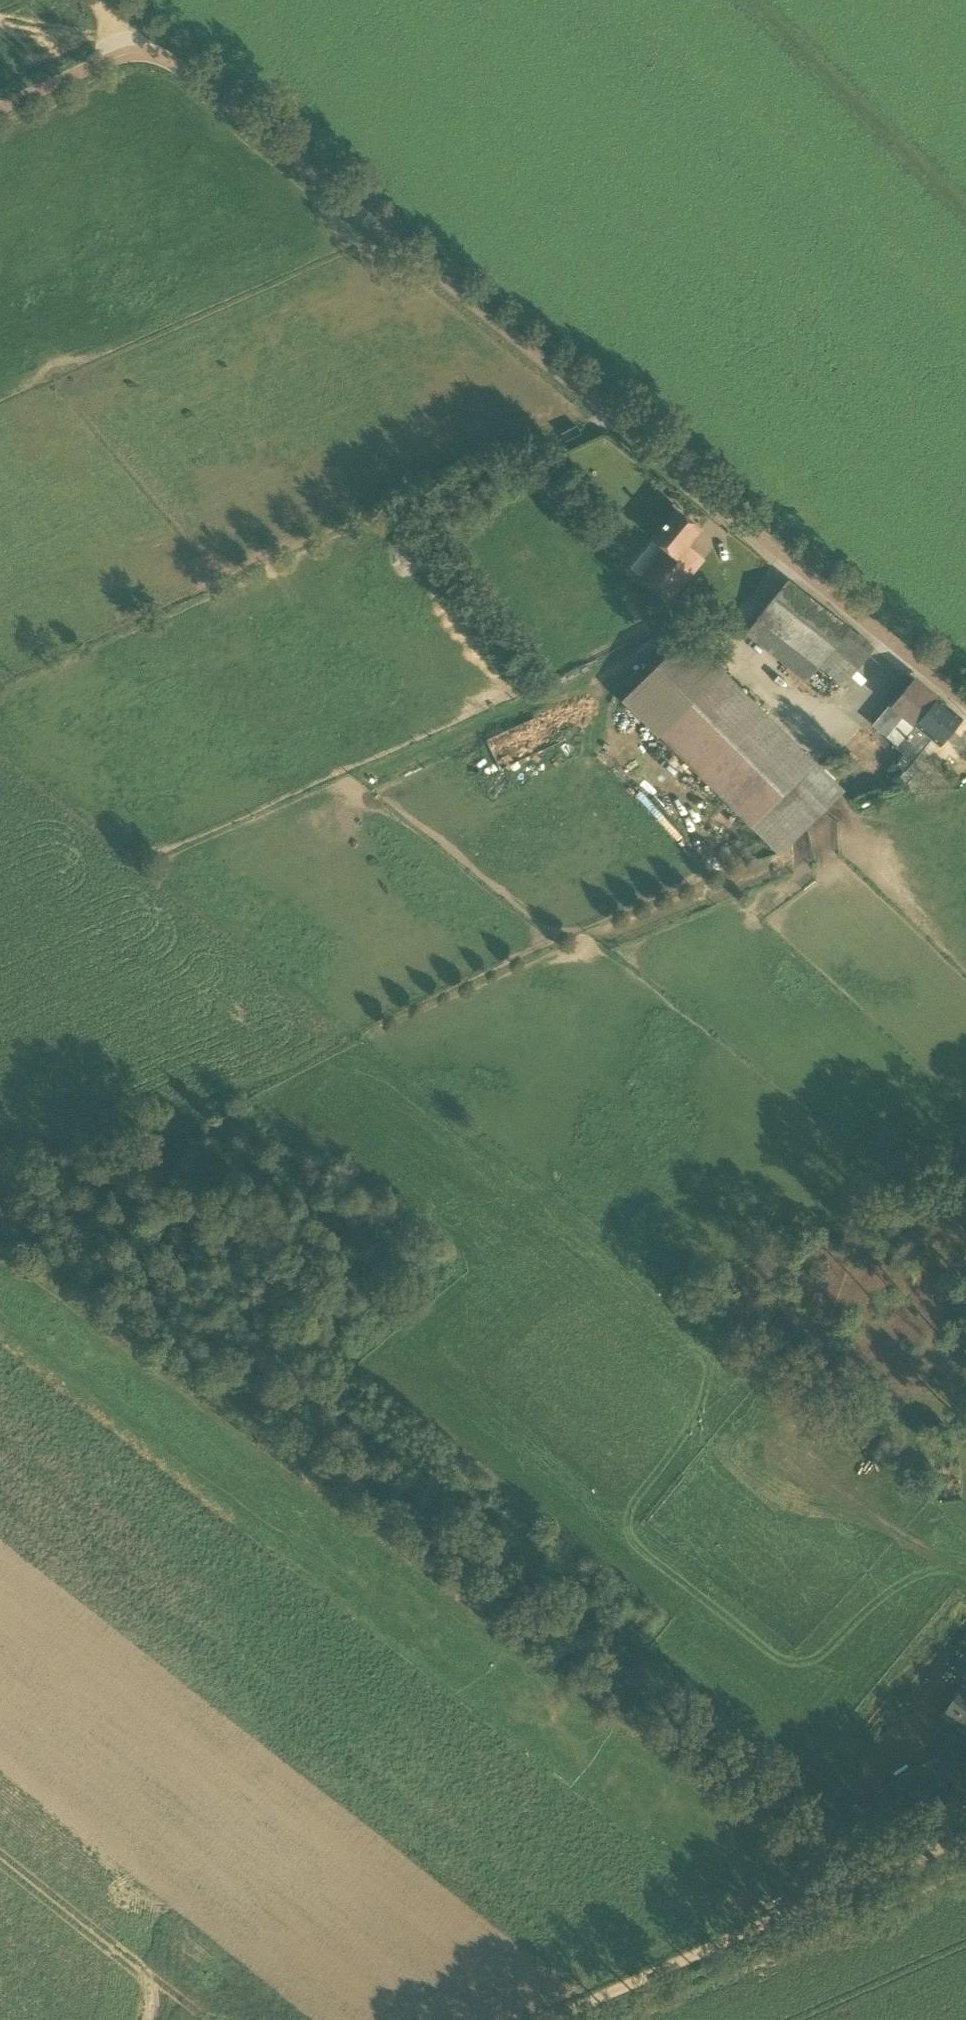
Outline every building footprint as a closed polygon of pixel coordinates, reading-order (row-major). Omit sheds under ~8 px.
[(689,551),(685,546),(698,531),(675,512),(651,541),(663,551),(637,578),(661,601),(684,577),(674,567),(689,551)] [(789,582),(758,618),(820,666),(841,683),(871,647),(789,582)] [(698,635),(631,701),(784,856),(851,791),(698,635)] [(924,729),(943,705),(916,683),(905,696),(901,693),(871,728),(897,748),(918,724),(924,729)] [(940,747),(962,720),(943,705),(924,729),(918,724),(897,748),(897,749),(903,754),(895,764),(904,772),(913,761),(921,766),(938,746),(940,747)] [(965,1671),(965,1653),(962,1649),(953,1661),(965,1671)] [(942,1719),(965,1737),(965,1685),(942,1719)]
